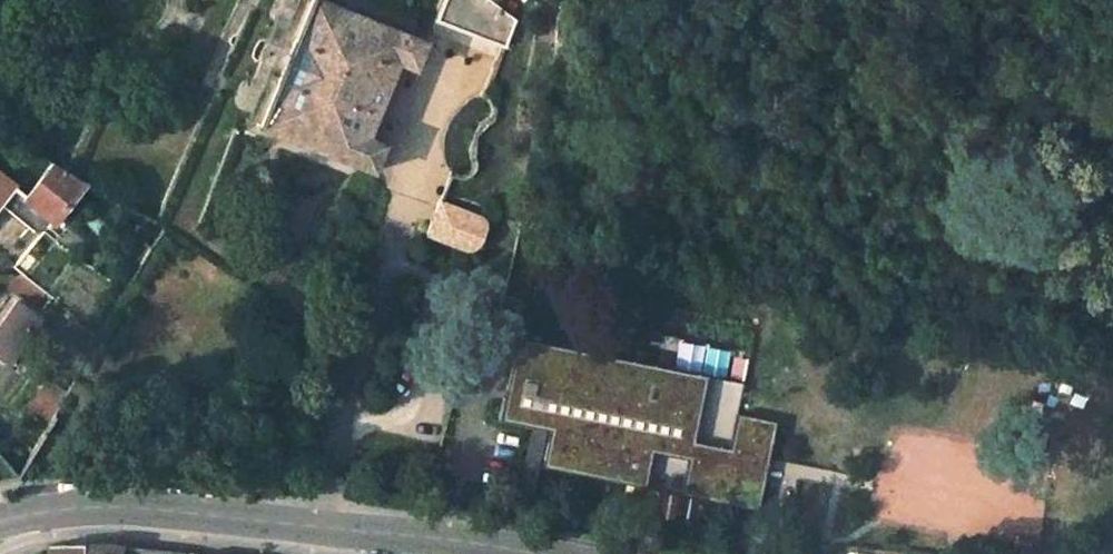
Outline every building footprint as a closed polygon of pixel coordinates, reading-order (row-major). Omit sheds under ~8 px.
[(259,121),(373,168),(384,143),(366,136),(398,58),(416,66),(427,40),(330,0),(310,0),(259,121)] [(438,14),(505,42),(515,16),(494,0),(444,0),(438,14)] [(50,160),(22,195),(0,176),(0,206),(38,238),(84,180),(50,160)] [(485,218),(440,198),(425,230),(472,250),(485,218)] [(43,292),(16,270),(5,283),(31,305),(43,292)] [(38,316),(13,298),(0,317),(0,359),(5,363),(38,316)] [(721,447),(683,439),(696,374),(516,336),(499,419),(549,430),(541,466),(758,511),(765,473),(755,471),(757,458),(767,460),(775,422),(729,412),(721,447)] [(708,407),(732,413),(740,385),(715,379),(708,407)] [(765,473),(767,460),(757,458),(755,471),(765,473)] [(118,547),(100,545),(80,546),(79,553),(116,553),(118,547)] [(80,546),(47,547),(43,549),(42,553),(79,553),(80,546)]
